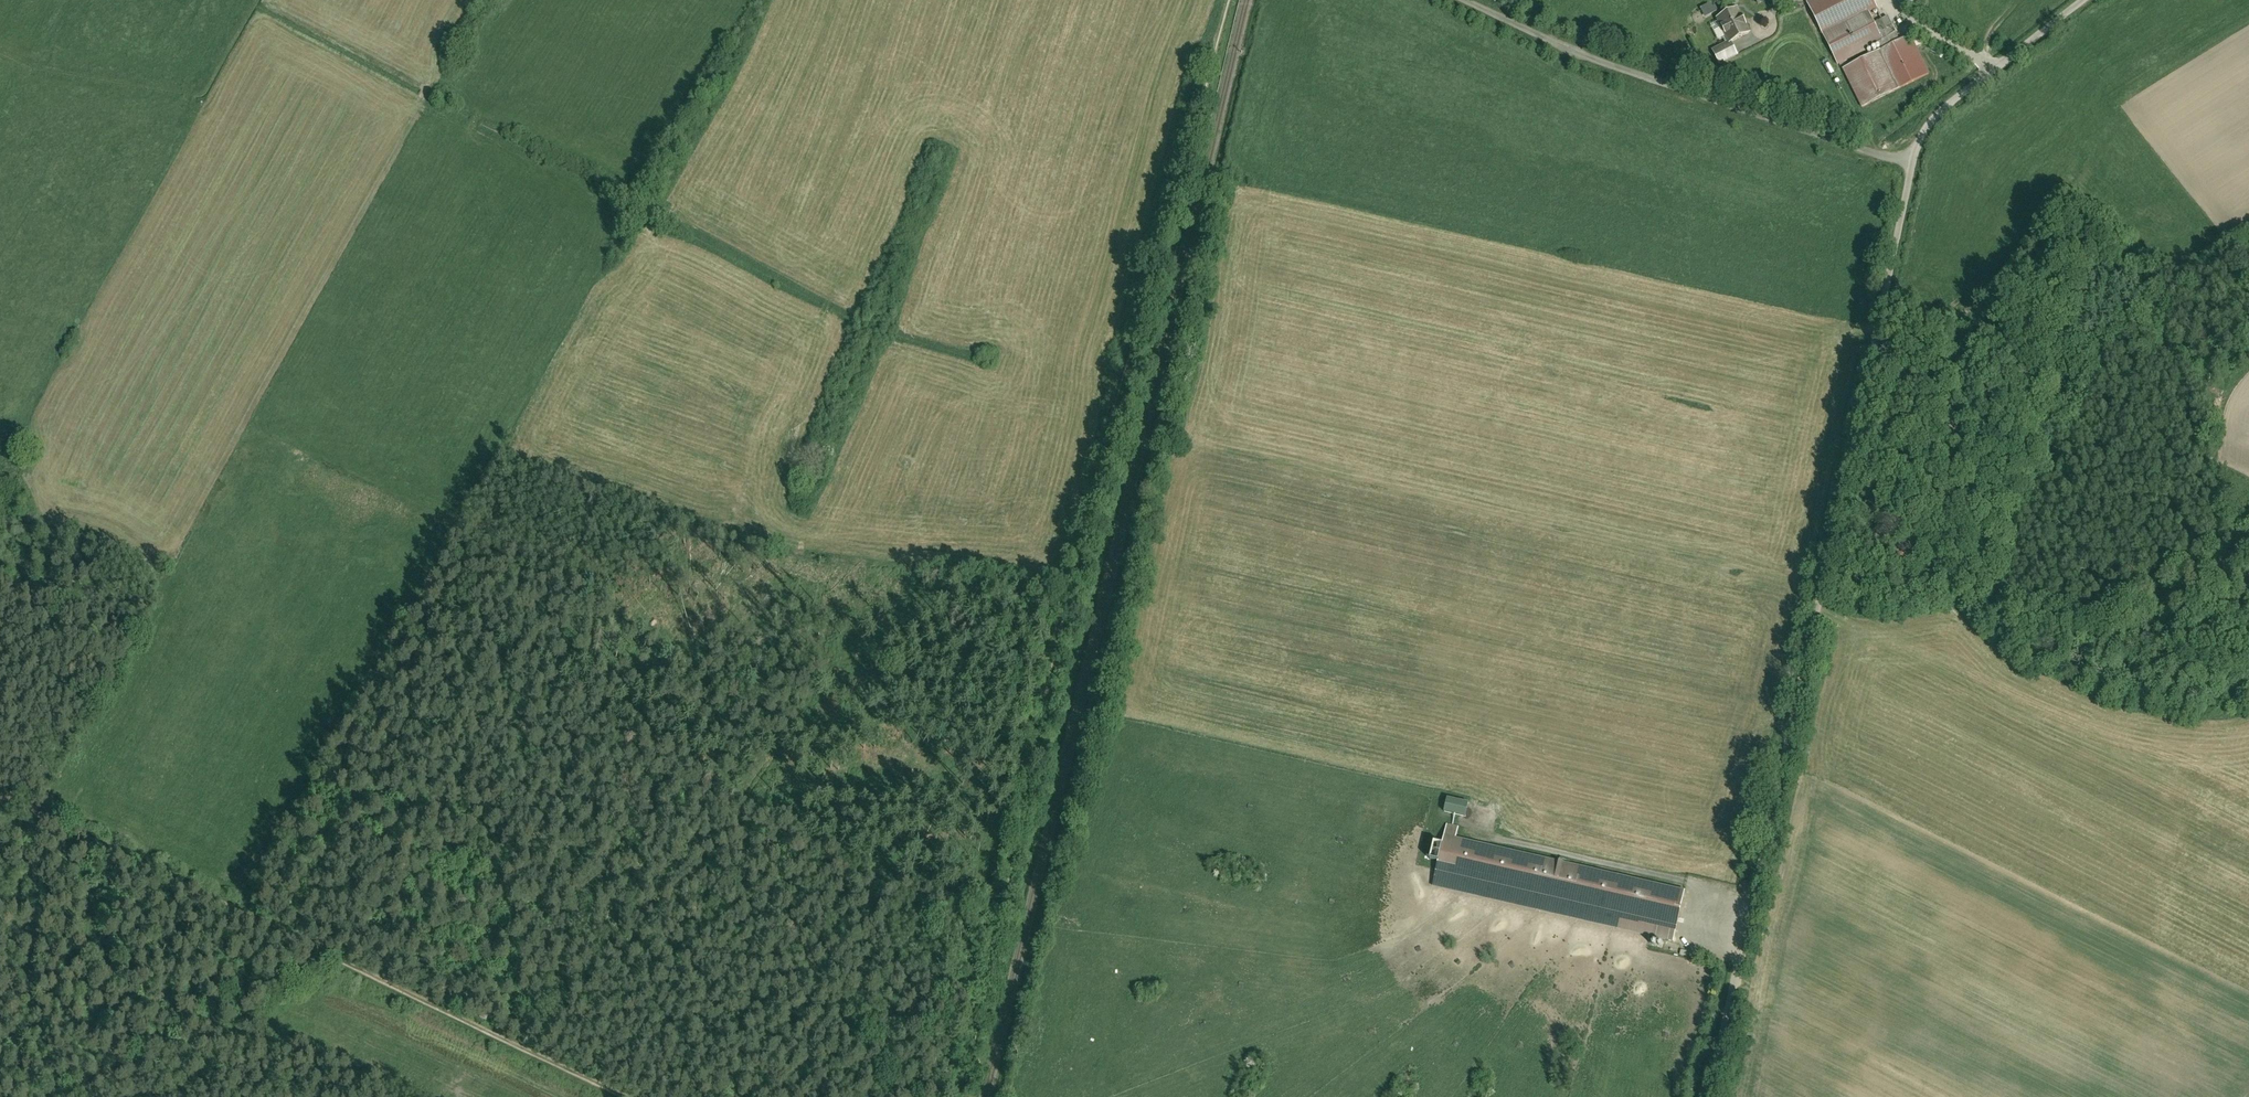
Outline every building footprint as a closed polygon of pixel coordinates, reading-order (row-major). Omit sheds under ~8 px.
[(1809,5),(1839,63),(1896,35),(1887,18),(1875,24),(1869,12),(1878,8),(1875,0),(1818,0),(1809,5)] [(1710,46),(1718,64),(1739,55),(1734,42),(1754,33),(1743,9),(1715,21),(1723,40),(1710,46)] [(1913,34),(1842,69),(1862,108),(1932,73),(1913,34)] [(1448,797),(1445,811),(1467,816),(1470,802),(1448,797)] [(1452,825),(1438,883),(1674,943),(1689,885),(1452,825)]
